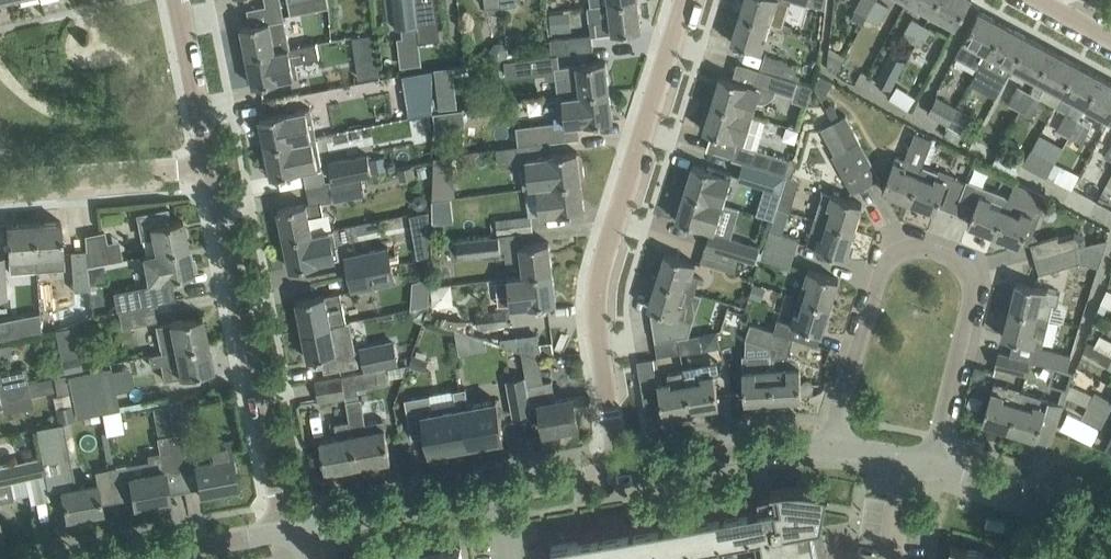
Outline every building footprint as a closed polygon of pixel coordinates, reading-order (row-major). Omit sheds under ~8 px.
[(291,15),(330,7),(329,0),(291,0),(288,1),(291,15)] [(418,26),(415,0),(393,0),(397,29),(418,26)] [(418,26),(426,25),(437,24),(435,9),(434,0),(415,0),(418,26)] [(502,0),(485,0),(486,8),(502,6),(502,0)] [(592,34),(592,35),(613,33),(642,30),(638,0),(635,0),(590,6),(589,6),(592,34)] [(740,14),(764,22),(771,24),(783,28),(792,0),(745,0),(740,14)] [(854,11),(856,12),(852,19),(864,25),(867,18),(877,0),(860,0),(854,11)] [(867,18),(879,25),(890,5),(880,0),(877,0),(867,18)] [(933,12),(939,0),(910,0),(933,12)] [(933,12),(957,25),(968,5),(971,0),(939,0),(933,12)] [(570,11),(550,13),(552,31),(553,32),(560,31),(573,30),(570,11)] [(965,40),(956,55),(979,68),(981,69),(1005,25),(980,11),(964,40),(965,40)] [(740,14),(732,42),(762,51),(771,24),(764,22),(740,14)] [(248,56),(291,47),(285,18),(270,21),(242,27),(248,56)] [(915,44),(926,25),(913,18),(902,37),(915,44)] [(926,25),(915,44),(928,51),(938,32),(926,25)] [(979,73),(973,84),(985,91),(991,79),(1003,86),(1013,66),(1014,67),(1029,38),(1005,25),(981,69),(979,73)] [(375,33),(353,36),(359,78),(380,75),(375,33)] [(560,37),(551,38),(553,55),(594,50),(592,35),(592,34),(560,37)] [(1029,38),(1014,67),(1038,79),(1053,51),(1029,38)] [(248,56),(249,61),(244,62),(246,71),(251,70),(254,86),(282,80),(299,76),(296,62),(320,57),(317,42),(291,47),(248,56)] [(496,43),(491,49),(492,56),(498,61),(505,59),(510,53),(509,46),(503,42),(496,43)] [(830,46),(828,68),(836,73),(847,55),(830,46)] [(1053,51),(1038,79),(1062,92),(1078,64),(1053,51)] [(767,52),(761,70),(794,81),(795,79),(799,66),(789,63),(790,59),(767,52)] [(876,81),(891,89),(907,60),(891,52),(876,81)] [(553,55),(505,60),(507,77),(546,73),(547,79),(556,78),(555,67),(560,66),(558,54),(553,55)] [(556,78),(559,96),(579,94),(610,90),(606,60),(560,66),(555,67),(556,78)] [(434,67),(439,107),(458,105),(453,64),(434,67)] [(1062,92),(1056,105),(1067,111),(1057,131),(1070,137),(1102,77),(1078,64),(1062,92)] [(794,81),(761,70),(760,70),(759,71),(761,71),(757,84),(752,85),(721,76),(713,103),(752,116),(757,101),(763,101),(769,100),(774,96),(776,90),(794,96),(799,81),(795,79),(794,81)] [(823,100),(835,82),(820,75),(815,86),(823,100)] [(1070,137),(1082,144),(1092,125),(1091,124),(1097,111),(1110,119),(1110,82),(1102,77),(1070,137)] [(908,108),(915,95),(895,84),(888,97),(908,108)] [(1018,85),(1008,104),(1020,110),(1021,111),(1031,91),(1020,86),(1018,85)] [(344,86),(310,93),(313,110),(347,103),(344,86)] [(559,97),(563,127),(613,120),(610,90),(566,96),(559,97)] [(1031,91),(1021,111),(1034,117),(1044,98),(1031,91)] [(956,115),(959,108),(938,96),(929,111),(950,124),(956,115)] [(757,148),(766,121),(752,116),(713,103),(704,130),(714,133),(734,140),(735,137),(739,138),(738,142),(757,148)] [(833,104),(824,108),(832,123),(865,186),(881,178),(847,115),(841,118),(833,104)] [(311,108),(260,118),(266,148),(317,138),(311,108)] [(446,110),(434,112),(436,134),(449,132),(448,124),(446,110)] [(968,121),(956,115),(950,124),(962,131),(968,121)] [(520,146),(529,144),(549,142),(559,141),(558,127),(557,123),(518,128),(519,134),(520,146)] [(853,192),(865,186),(832,123),(822,128),(835,153),(833,154),(853,192)] [(272,177),(304,171),(322,167),(317,138),(266,148),(272,177)] [(531,161),(523,162),(526,188),(540,187),(540,186),(581,181),(581,179),(585,176),(584,166),(579,164),(578,151),(551,154),(549,142),(529,144),(531,161)] [(733,159),(742,161),(786,175),(791,159),(757,148),(738,142),(733,159)] [(499,165),(531,161),(529,144),(520,146),(497,149),(498,156),(499,165)] [(1013,175),(1020,162),(1021,160),(1001,150),(1000,151),(993,165),(1013,175)] [(1040,152),(1032,167),(1048,176),(1056,160),(1040,152)] [(918,177),(922,165),(897,155),(896,156),(883,190),(910,201),(919,177),(918,177)] [(364,156),(328,163),(331,180),(356,176),(356,177),(366,175),(368,175),(364,156)] [(742,161),(738,176),(768,185),(759,214),(773,219),(786,175),(742,161)] [(685,192),(724,204),(724,203),(733,173),(708,166),(707,169),(694,164),(685,192)] [(936,211),(938,206),(948,181),(937,177),(939,172),(923,165),(919,177),(910,201),(936,211)] [(412,166),(399,169),(401,178),(414,176),(412,166)] [(778,207),(791,211),(800,179),(788,175),(778,207)] [(362,177),(331,183),(335,200),(365,194),(362,177)] [(953,211),(965,182),(954,177),(942,207),(953,211)] [(965,182),(953,211),(971,218),(983,186),(965,179),(965,182)] [(542,202),(539,202),(541,214),(541,216),(556,214),(585,211),(581,181),(540,186),(540,187),(542,202)] [(1033,233),(1048,197),(1031,191),(1032,188),(1015,181),(1009,196),(1003,211),(1003,210),(994,233),(1022,244),(1027,231),(1033,233)] [(994,233),(1003,210),(1003,211),(1009,196),(983,186),(971,218),(969,224),(994,233)] [(863,203),(830,193),(824,191),(815,219),(825,222),(854,231),(863,203)] [(685,192),(677,219),(711,230),(716,231),(724,204),(685,192)] [(328,231),(322,201),(311,203),(307,204),(307,203),(279,209),(280,217),(285,239),(328,231)] [(784,233),(791,211),(778,207),(771,229),(784,233)] [(143,255),(188,246),(183,219),(170,221),(167,208),(137,215),(142,238),(153,236),(156,252),(143,255)] [(500,235),(523,232),(534,230),(532,215),(496,219),(498,234),(499,234),(500,235)] [(854,231),(825,222),(815,219),(807,246),(846,258),(854,231)] [(61,221),(33,223),(35,256),(36,269),(64,267),(61,221)] [(33,223),(6,225),(9,271),(36,269),(35,256),(33,223)] [(335,229),(328,231),(285,239),(285,243),(281,244),(284,255),(288,254),(291,268),(319,262),(319,261),(331,259),(331,260),(340,258),(335,229)] [(795,254),(800,239),(784,233),(771,229),(766,244),(795,254)] [(711,230),(706,247),(739,257),(755,262),(760,247),(754,245),(739,240),(733,239),(715,233),(716,231),(711,230)] [(106,243),(104,232),(85,236),(86,250),(87,266),(110,261),(106,243)] [(549,242),(524,245),(523,232),(500,235),(459,240),(460,257),(502,252),(502,251),(504,251),(505,262),(517,260),(519,276),(553,272),(549,242)] [(1055,236),(1032,243),(1036,259),(1082,245),(1080,240),(1074,237),(1057,241),(1055,236)] [(1081,261),(1099,267),(1100,267),(1108,239),(1088,243),(1082,245),(1036,259),(1040,273),(1081,261)] [(795,254),(766,244),(761,259),(791,268),(795,254)] [(195,257),(190,258),(188,246),(143,255),(148,281),(161,279),(193,273),(193,271),(197,270),(195,257)] [(392,263),(389,247),(344,256),(348,273),(392,263)] [(734,272),(739,257),(706,247),(700,264),(701,265),(702,262),(734,272)] [(89,290),(87,266),(86,250),(71,252),(74,291),(89,290)] [(693,273),(696,263),(666,253),(657,280),(680,287),(696,292),(700,275),(693,273)] [(0,257),(0,299),(8,299),(5,256),(0,257)] [(348,273),(352,292),(396,283),(392,263),(348,273)] [(801,297),(831,306),(839,279),(809,269),(801,297)] [(557,301),(553,272),(519,276),(509,277),(510,281),(513,305),(513,307),(557,301)] [(149,286),(115,293),(116,298),(118,310),(153,303),(175,299),(171,277),(161,279),(148,281),(149,286)] [(413,282),(412,308),(429,305),(431,278),(413,282)] [(675,302),(680,287),(657,280),(649,308),(693,322),(697,308),(675,302)] [(1010,310),(1049,320),(1053,304),(1058,305),(1061,292),(1017,281),(1010,310)] [(754,283),(750,296),(763,300),(767,288),(754,283)] [(452,285),(432,288),(434,308),(454,305),(452,285)] [(1109,289),(1108,289),(1102,302),(1109,306),(1110,308),(1110,290),(1109,289)] [(345,321),(339,292),(297,300),(303,330),(345,321)] [(775,330),(775,331),(813,343),(817,331),(822,333),(831,306),(801,297),(793,322),(779,318),(775,330)] [(1102,302),(1095,315),(1097,316),(1103,319),(1109,306),(1102,302)] [(153,303),(118,310),(122,328),(157,321),(153,303)] [(508,309),(477,312),(479,329),(510,325),(508,309)] [(727,310),(722,329),(738,333),(743,315),(727,310)] [(1010,310),(1004,337),(1014,339),(1011,354),(1032,359),(1032,360),(1069,369),(1073,354),(1044,346),(1050,320),(1049,320),(1010,310)] [(660,316),(651,314),(653,324),(653,328),(655,340),(678,337),(689,335),(689,334),(692,326),(670,320),(660,316)] [(158,352),(208,343),(202,316),(156,325),(161,351),(158,352)] [(0,320),(0,341),(10,339),(7,319),(0,320)] [(330,324),(303,330),(309,360),(322,357),(325,371),(361,364),(352,320),(345,321),(330,324)] [(775,331),(775,330),(750,322),(745,337),(771,346),(771,354),(772,366),(771,366),(773,399),(803,398),(801,366),(800,366),(799,361),(794,357),(789,355),(789,354),(788,354),(794,337),(813,343),(775,331)] [(55,329),(65,373),(83,369),(75,334),(71,335),(69,326),(55,329)] [(489,349),(487,339),(457,330),(460,354),(489,349)] [(718,331),(699,334),(702,350),(720,347),(718,331)] [(702,350),(699,334),(678,337),(681,352),(702,350)] [(1100,334),(1095,345),(1110,354),(1110,340),(1100,334)] [(539,335),(502,339),(502,346),(523,353),(542,359),(539,335)] [(678,337),(655,340),(658,358),(659,357),(659,356),(675,353),(681,352),(678,337)] [(392,340),(361,347),(366,371),(387,366),(398,364),(392,340)] [(158,352),(148,354),(151,365),(161,363),(164,380),(213,370),(208,343),(158,352)] [(553,343),(542,344),(543,359),(554,358),(553,343)] [(1000,351),(996,367),(1007,370),(1028,375),(1032,360),(1032,359),(1011,354),(1000,351)] [(414,354),(410,365),(425,371),(429,359),(414,354)] [(744,355),(743,355),(744,368),(746,401),(773,399),(771,366),(772,366),(771,354),(744,355)] [(692,410),(720,405),(712,361),(700,363),(701,368),(685,371),(692,410)] [(976,365),(973,376),(978,378),(985,374),(987,369),(976,365)] [(77,417),(120,408),(111,366),(68,375),(72,392),(74,404),(77,417)] [(366,371),(355,373),(358,388),(390,382),(387,366),(366,371)] [(29,382),(25,368),(0,373),(0,389),(29,382)] [(664,415),(692,410),(685,371),(669,373),(671,386),(668,387),(667,382),(658,384),(664,415)] [(355,373),(343,375),(346,395),(359,393),(358,388),(355,373)] [(72,392),(68,375),(68,374),(54,377),(57,394),(72,392)] [(316,379),(319,401),(347,397),(346,395),(343,375),(316,379)] [(52,377),(29,382),(32,396),(54,391),(52,377)] [(532,411),(531,405),(527,377),(507,380),(513,415),(532,411)] [(545,381),(528,385),(531,405),(540,404),(545,431),(579,425),(574,397),(555,400),(552,380),(545,381)] [(1010,430),(1010,429),(1021,391),(995,382),(983,421),(1009,429),(1009,430),(1010,430)] [(1071,384),(1067,396),(1087,407),(1089,404),(1094,395),(1071,384)] [(457,407),(465,446),(504,439),(497,400),(469,405),(466,387),(454,390),(457,407)] [(1021,391),(1010,429),(1037,438),(1039,429),(1054,434),(1063,404),(1021,391)] [(1108,413),(1110,415),(1110,399),(1096,391),(1094,395),(1089,404),(1108,413)] [(465,446),(457,407),(433,411),(430,394),(405,399),(412,437),(427,435),(430,452),(465,446)] [(348,420),(363,418),(361,396),(345,398),(348,420)] [(169,404),(170,418),(187,415),(184,398),(168,401),(168,402),(169,404)] [(74,404),(55,408),(58,423),(77,419),(77,417),(74,404)] [(173,430),(170,418),(169,404),(153,407),(157,433),(173,430)] [(1102,426),(1108,413),(1089,404),(1087,407),(1082,416),(1102,426)] [(326,471),(358,465),(358,464),(359,464),(354,434),(354,432),(352,433),(350,420),(335,423),(338,437),(321,440),(326,471)] [(48,487),(60,484),(67,518),(103,511),(101,503),(113,500),(107,468),(95,470),(97,482),(75,486),(64,422),(36,427),(48,487)] [(392,459),(386,428),(354,434),(359,464),(358,464),(358,465),(392,459)] [(173,434),(179,466),(196,463),(201,493),(236,487),(233,472),(236,469),(235,461),(231,459),(228,441),(194,447),(191,430),(173,434)] [(164,469),(179,466),(173,434),(156,437),(159,452),(147,455),(151,472),(130,475),(128,464),(112,467),(118,500),(133,497),(135,505),(169,499),(164,469)] [(10,483),(44,474),(41,458),(41,456),(0,465),(0,485),(10,483)] [(49,497),(47,487),(44,474),(10,483),(13,495),(29,492),(31,501),(49,497)] [(719,507),(713,508),(713,509),(689,514),(689,512),(683,514),(683,515),(659,519),(659,518),(652,519),(653,520),(629,524),(629,523),(622,524),(622,526),(608,528),(599,530),(599,528),(592,530),(592,531),(584,532),(585,540),(552,546),(555,558),(827,558),(829,558),(827,550),(826,551),(823,534),(824,534),(823,525),(828,493),(829,493),(830,492),(826,491),(818,489),(812,488),(807,487),(800,487),(793,487),(787,487),(780,488),(771,489),(772,491),(774,491),(776,506),(749,511),(748,502),(743,503),(743,504),(720,508),(719,507)] [(984,554),(985,551),(969,550),(951,545),(950,558),(1000,558),(984,554)] [(462,547),(426,553),(427,558),(464,558),(462,547)]
